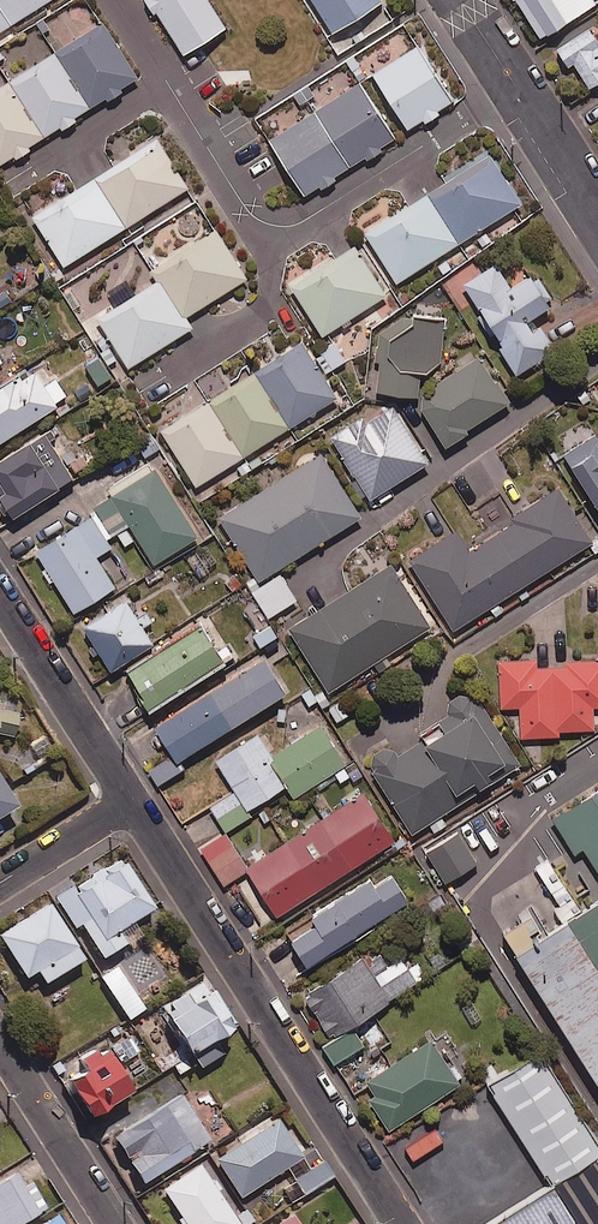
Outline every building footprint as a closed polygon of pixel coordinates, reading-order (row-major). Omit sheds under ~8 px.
[(10,25),(49,0),(0,0),(0,10),(10,25)] [(207,0),(148,0),(183,55),(225,28),(207,0)] [(339,53),(392,20),(379,0),(306,0),(339,53)] [(541,39),(597,2),(597,0),(516,0),(541,39)] [(0,10),(0,31),(10,25),(0,10)] [(101,24),(55,53),(90,108),(136,79),(101,24)] [(596,43),(588,30),(556,51),(568,68),(573,64),(590,89),(597,83),(597,41),(596,43)] [(415,45),(369,75),(404,129),(450,100),(415,45)] [(55,53),(8,83),(43,138),(90,108),(55,53)] [(0,89),(0,166),(43,138),(8,83),(0,89)] [(360,84),(314,113),(349,168),(395,139),(360,84)] [(313,114),(267,144),(302,199),(348,169),(313,114)] [(94,180),(124,228),(187,189),(157,140),(94,180)] [(425,195),(456,245),(520,205),(489,155),(425,195)] [(124,228),(94,180),(32,218),(63,267),(124,228)] [(456,245),(425,195),(364,234),(395,284),(456,245)] [(157,280),(183,320),(187,317),(246,281),(212,227),(149,267),(157,280)] [(386,297),(353,244),(289,283),(321,336),(386,297)] [(0,279),(0,316),(46,285),(29,260),(0,279)] [(511,290),(495,265),(463,286),(480,312),(477,314),(518,375),(555,351),(534,318),(549,308),(529,278),(511,290)] [(183,320),(157,280),(93,320),(125,371),(194,328),(187,317),(183,320)] [(444,320),(402,318),(379,333),(376,395),(417,397),(418,377),(442,363),(444,320)] [(301,344),(255,373),(291,428),(336,398),(301,344)] [(344,361),(334,345),(315,356),(325,373),(344,361)] [(470,435),(466,430),(510,403),(480,356),(436,385),(438,388),(418,401),(445,444),(448,449),(470,435)] [(111,378),(97,360),(84,369),(98,387),(111,378)] [(56,407),(54,404),(66,397),(55,381),(43,388),(30,369),(0,388),(0,443),(56,407)] [(254,373),(208,403),(244,457),(289,428),(254,373)] [(207,403),(161,433),(196,488),(242,458),(207,403)] [(428,463),(392,406),(366,422),(363,417),(330,438),(369,501),(428,463)] [(44,434),(0,462),(0,526),(73,481),(44,434)] [(595,435),(560,458),(597,517),(597,440),(595,435)] [(360,518),(321,455),(219,519),(258,582),(360,518)] [(93,517),(106,540),(129,526),(154,565),(196,539),(147,459),(106,484),(113,496),(89,511),(93,517)] [(592,542),(559,491),(467,550),(455,532),(408,562),(453,631),(498,603),(592,542)] [(106,540),(93,517),(36,552),(74,614),(114,589),(95,558),(111,548),(106,540)] [(430,628),(390,566),(289,631),(328,693),(384,657),(430,628)] [(296,601),(280,575),(252,592),(268,618),(296,601)] [(136,617),(125,601),(82,629),(110,673),(153,645),(141,628),(151,622),(144,612),(136,617)] [(216,654),(200,628),(125,674),(149,712),(233,659),(226,648),(216,654)] [(560,732),(594,731),(593,708),(597,707),(597,660),(555,662),(555,667),(536,668),(536,657),(498,659),(500,701),(500,711),(517,710),(518,741),(560,740),(560,732)] [(152,730),(170,758),(149,772),(159,786),(182,772),(177,764),(284,695),(262,660),(152,730)] [(520,767),(472,688),(444,706),(453,720),(395,755),(387,742),(362,758),(410,835),(520,767)] [(16,742),(20,712),(3,710),(3,705),(0,704),(0,739),(16,742)] [(321,726),(271,759),(296,796),(346,763),(321,726)] [(248,810),(285,785),(252,736),(216,760),(236,790),(211,807),(228,832),(253,816),(248,810)] [(0,774),(0,820),(21,808),(0,774)] [(549,816),(572,852),(580,847),(597,874),(597,785),(549,816)] [(363,793),(318,821),(351,873),(396,844),(363,793)] [(318,821),(284,843),(316,895),(351,873),(318,821)] [(225,887),(246,874),(243,869),(247,867),(225,832),(200,848),(225,887)] [(477,864),(458,834),(426,853),(445,884),(477,864)] [(247,867),(243,869),(246,874),(275,920),(316,895),(284,843),(247,867)] [(152,911),(121,861),(62,898),(101,960),(124,946),(116,933),(152,911)] [(334,904),(356,937),(408,903),(391,877),(374,888),(369,881),(334,904)] [(510,952),(594,1084),(597,1082),(597,897),(510,952)] [(356,937),(334,904),(310,919),(315,927),(290,943),(307,969),(356,937)] [(47,906),(0,935),(0,943),(24,981),(35,973),(43,986),(82,962),(47,906)] [(386,968),(374,950),(304,996),(332,1039),(426,976),(418,963),(408,970),(401,959),(386,968)] [(143,1011),(115,967),(98,978),(127,1021),(143,1011)] [(172,1065),(178,1075),(192,1066),(195,1072),(221,1056),(214,1044),(230,1034),(226,1028),(232,1024),(212,993),(206,996),(199,985),(157,1011),(186,1056),(172,1065)] [(363,1046),(353,1029),(324,1048),(334,1064),(363,1046)] [(138,1052),(124,1033),(107,1046),(121,1065),(138,1052)] [(460,1085),(431,1041),(382,1072),(360,1087),(361,1088),(389,1131),(460,1085)] [(535,1048),(483,1080),(548,1183),(597,1151),(597,1146),(535,1048)] [(97,1059),(93,1053),(75,1065),(82,1076),(63,1088),(88,1124),(132,1095),(104,1054),(97,1059)] [(210,1143),(179,1096),(107,1142),(138,1189),(210,1143)] [(301,1160),(276,1121),(214,1161),(239,1200),(301,1160)] [(548,1183),(484,1223),(597,1223),(597,1151),(548,1183)] [(332,1178),(321,1161),(291,1182),(302,1198),(332,1178)] [(209,1183),(198,1168),(162,1192),(183,1223),(236,1223),(215,1192),(219,1190),(213,1181),(209,1183)] [(18,1174),(0,1184),(0,1223),(23,1223),(48,1210),(34,1185),(27,1189),(18,1174)]
